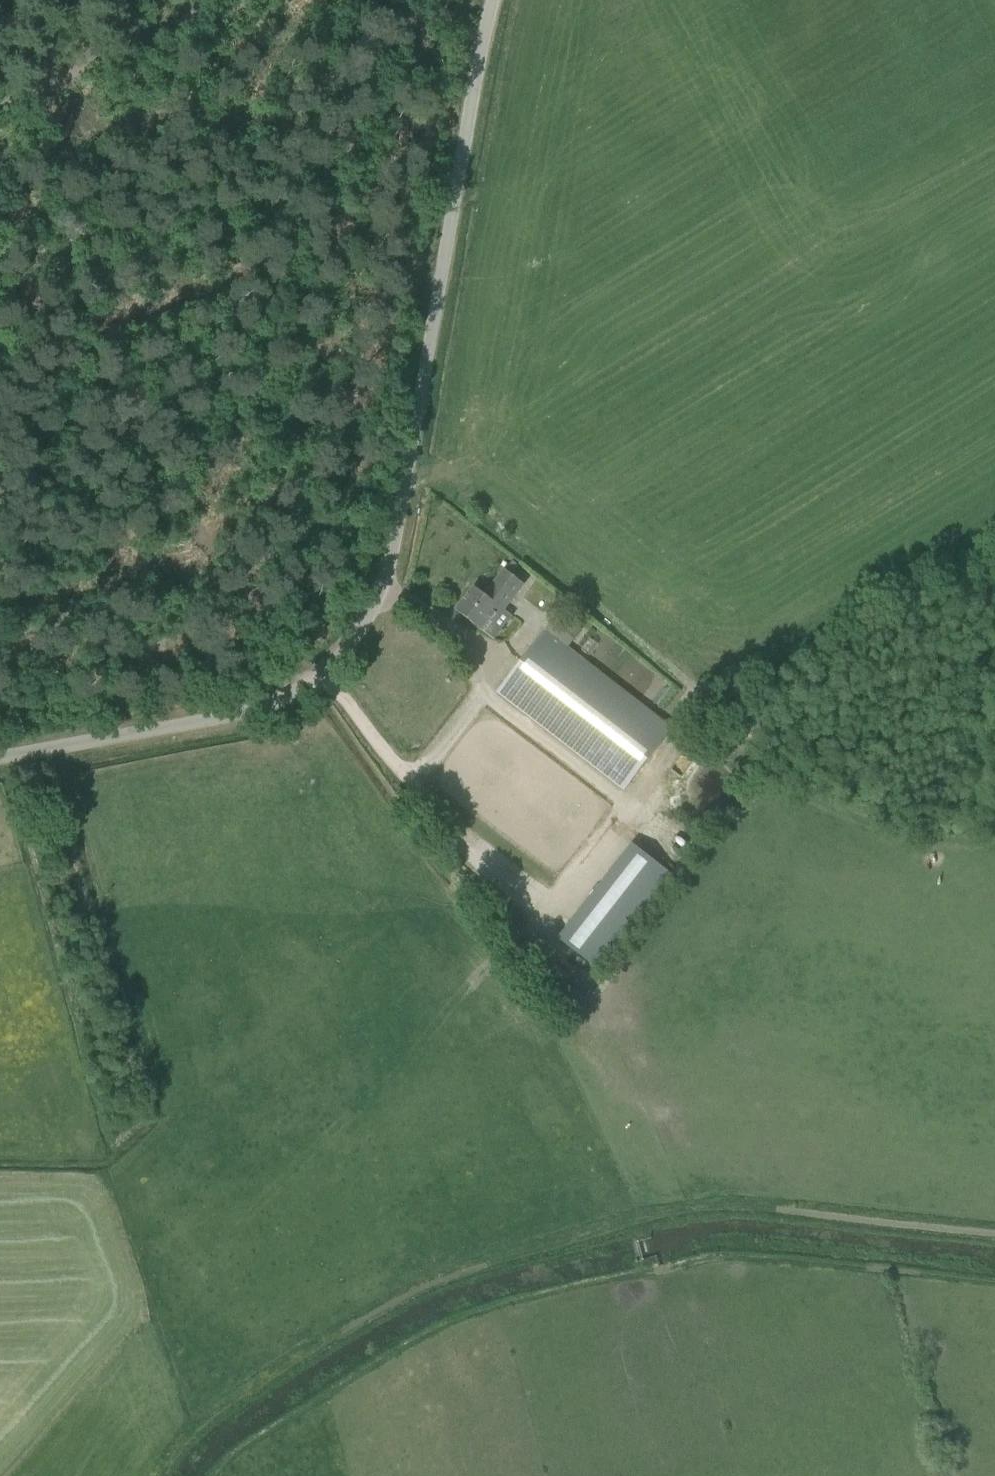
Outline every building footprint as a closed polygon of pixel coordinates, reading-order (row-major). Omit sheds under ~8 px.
[(512,616),(504,610),(524,584),(505,569),(485,595),(475,587),(456,610),(482,630),(495,638),(512,616)] [(497,692),(623,790),(671,728),(545,630),(497,692)] [(558,939),(600,971),(672,876),(632,844),(558,939)]
